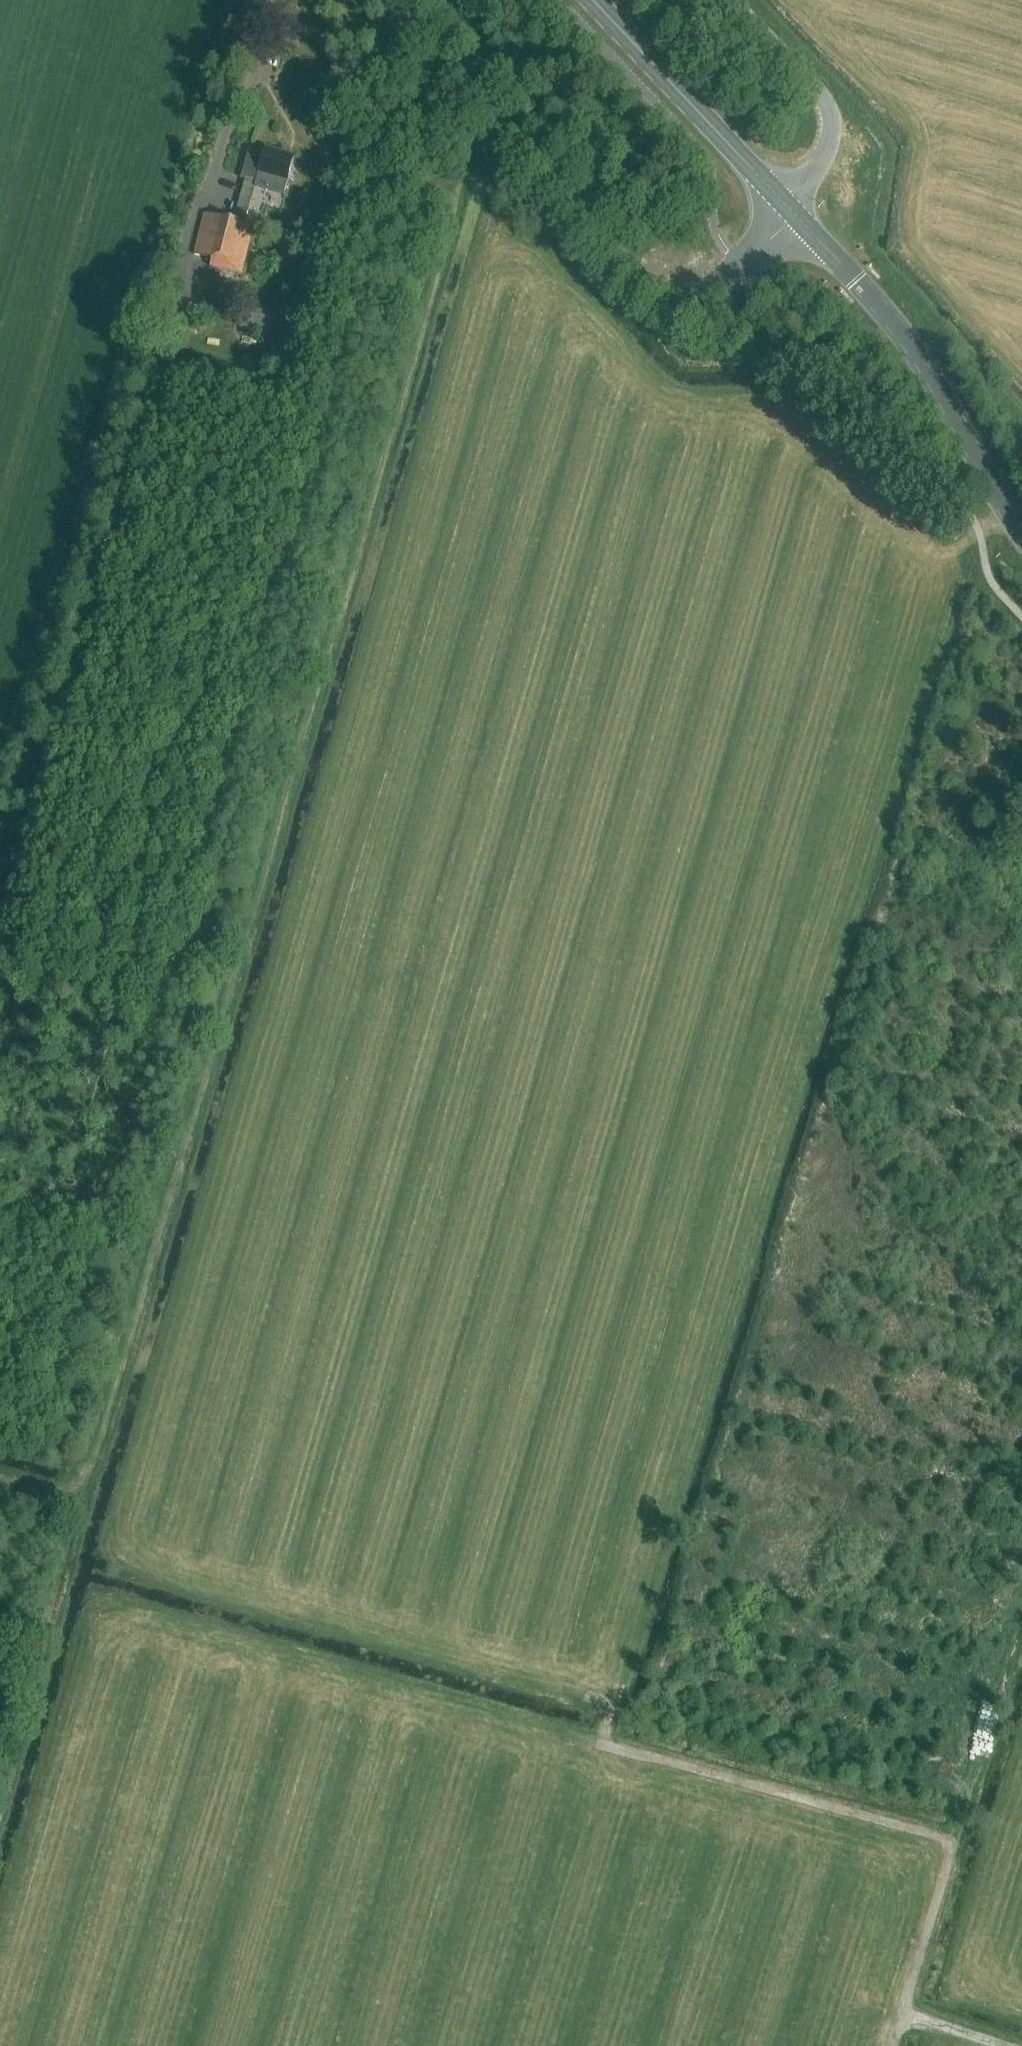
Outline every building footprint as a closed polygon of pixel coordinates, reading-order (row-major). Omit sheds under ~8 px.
[(295,156),(265,148),(263,154),(249,150),(242,176),(245,177),(234,219),(205,212),(194,254),(211,259),(210,265),(241,273),(254,224),(246,222),(260,173),(289,180),(295,156)] [(272,332),(278,308),(245,301),(239,325),(272,332)]
